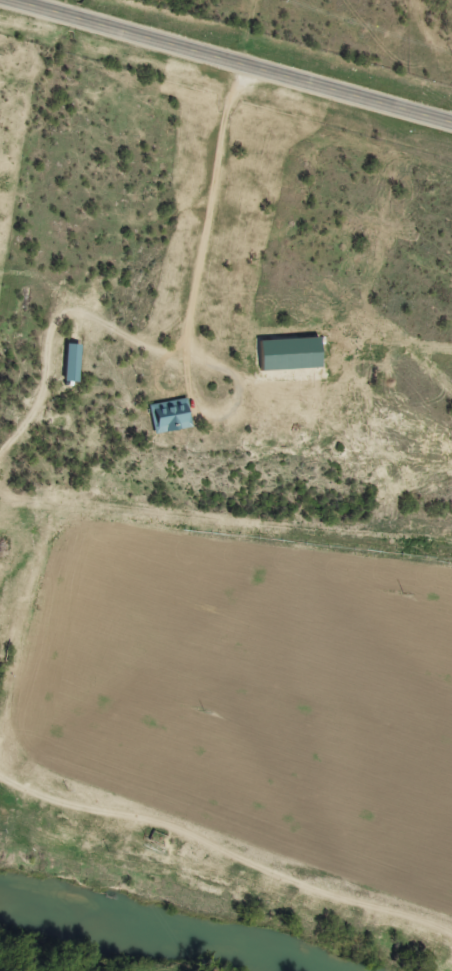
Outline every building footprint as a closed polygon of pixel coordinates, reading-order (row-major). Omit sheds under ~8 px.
[(79,343),(64,342),(62,381),(77,382),(79,343)] [(191,428),(187,397),(148,403),(151,433),(191,428)]
